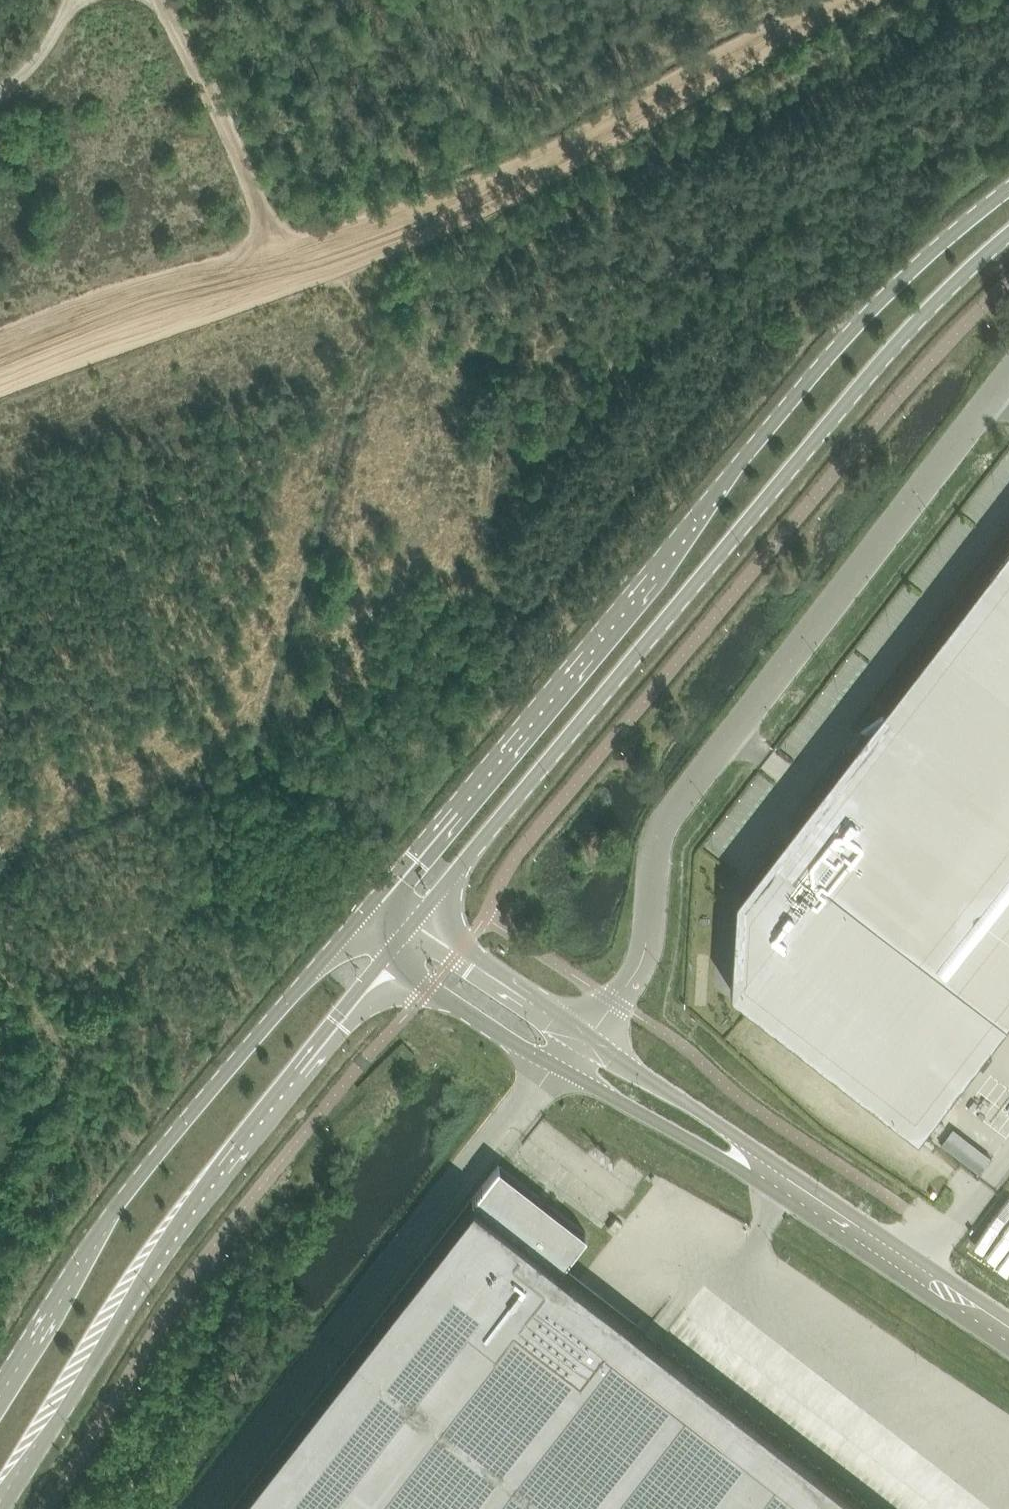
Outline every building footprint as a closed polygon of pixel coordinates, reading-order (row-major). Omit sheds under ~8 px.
[(731,987),(917,1131),(936,1106),(952,1087),(1008,1013),(1008,540),(859,735),(862,737),(794,826),(796,828),(782,845),(780,843),(740,895),(736,981),(731,987)] [(950,1127),(939,1144),(979,1170),(990,1152),(950,1127)] [(230,1508),(875,1508),(660,1342),(659,1342),(645,1331),(645,1330),(579,1279),(561,1265),(587,1232),(556,1208),(546,1201),(546,1200),(539,1195),(502,1167),(499,1164),(498,1163),(495,1168),(350,1354),(311,1405),(305,1412),(230,1508)]
